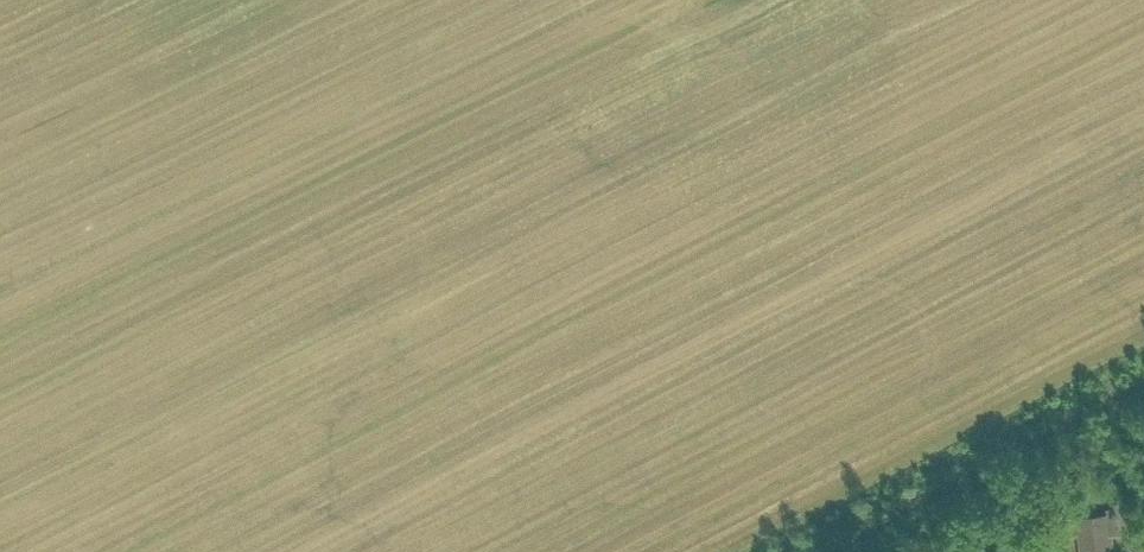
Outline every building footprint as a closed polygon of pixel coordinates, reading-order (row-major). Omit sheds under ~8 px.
[(1107,512),(1076,516),(1080,551),(1111,551),(1107,512)]
